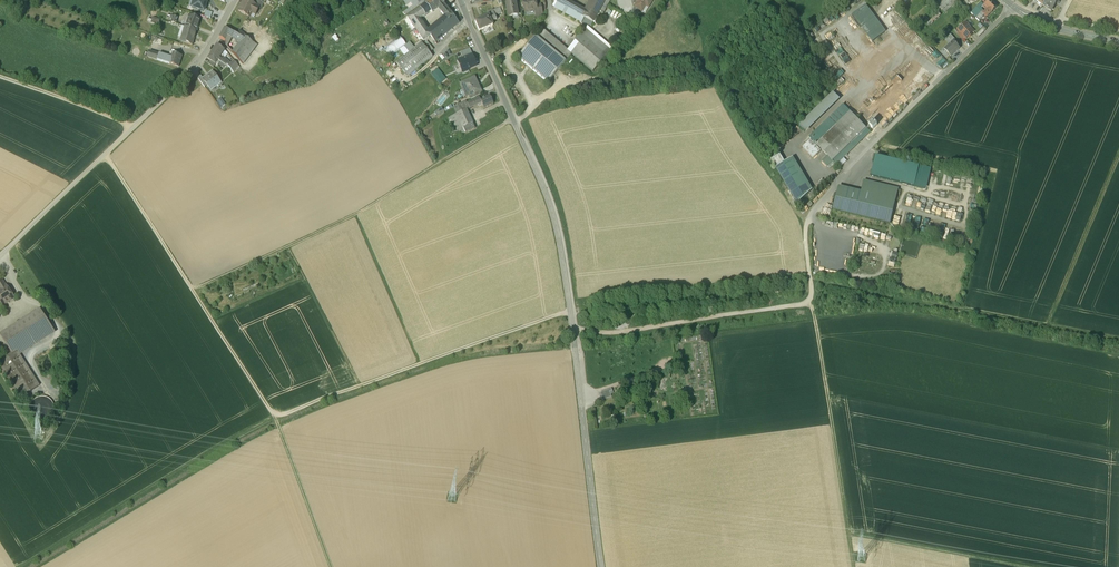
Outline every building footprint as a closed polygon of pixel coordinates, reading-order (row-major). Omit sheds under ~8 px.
[(204,11),(207,1),(204,0),(194,0),(192,7),(204,11)] [(246,0),(245,0),(242,5),(241,5),(238,10),(241,12),(241,13),(246,15),(250,17),(253,11),(256,13),(259,8),(259,7),(253,4),(246,0)] [(259,0),(255,0),(253,4),(259,7),(259,8),(260,8),(263,2),(259,0)] [(415,0),(405,0),(403,1),(408,9),(402,13),(404,15),(406,15),(427,0),(423,0),(418,4),(415,0)] [(453,16),(443,4),(444,2),(443,0),(431,0),(407,17),(423,41),(431,35),(453,16)] [(479,11),(477,8),(480,6),(478,4),(480,4),(478,0),(477,0),(471,3),(475,9),(474,9),(475,13),(479,11)] [(523,0),(523,2),(522,2),(522,3),(522,4),(523,5),(524,5),(525,11),(535,9),(536,9),(536,5),(535,0),(525,0),(523,0)] [(589,12),(568,0),(554,0),(557,2),(593,21),(596,16),(604,0),(595,0),(589,12)] [(596,16),(598,18),(599,15),(601,16),(610,0),(604,0),(596,16)] [(634,7),(642,11),(645,6),(648,7),(652,2),(649,0),(638,0),(634,7)] [(936,3),(938,4),(941,8),(942,9),(950,2),(952,0),(939,0),(936,3)] [(990,0),(985,5),(988,8),(992,12),(997,7),(990,0)] [(1043,5),(1051,11),(1056,4),(1057,5),(1059,2),(1058,1),(1059,0),(1046,0),(1043,5)] [(515,1),(508,3),(508,2),(505,2),(508,16),(513,16),(513,14),(517,13),(517,15),(518,15),(518,13),(516,3),(515,1)] [(593,21),(557,2),(554,7),(590,26),(593,21)] [(953,5),(950,2),(942,9),(945,13),(953,5)] [(267,16),(273,8),(268,4),(261,12),(267,16)] [(980,8),(978,6),(973,10),(977,14),(982,10),(980,8)] [(642,11),(634,7),(630,14),(638,18),(642,11)] [(886,33),(866,7),(852,17),(872,44),(886,33)] [(992,12),(988,8),(984,12),(983,14),(987,17),(992,12)] [(206,10),(204,16),(211,19),(213,12),(206,10)] [(492,10),(487,13),(488,16),(489,16),(491,22),(497,20),(495,16),(493,11),(492,10)] [(977,14),(973,10),(971,13),(976,18),(981,13),(983,11),(982,10),(977,14)] [(941,15),(939,13),(936,16),(930,21),(932,23),(941,15)] [(201,19),(189,15),(185,27),(195,30),(198,31),(199,27),(198,27),(199,24),(201,19)] [(453,16),(431,35),(435,41),(459,22),(453,16)] [(488,16),(475,21),(479,31),(493,26),(491,22),(489,16),(488,16)] [(397,37),(410,27),(407,22),(393,32),(397,37)] [(243,55),(248,58),(267,33),(261,29),(261,30),(251,23),(244,34),(243,35),(252,42),(243,55)] [(973,31),(966,23),(958,30),(959,32),(964,37),(965,38),(973,31)] [(195,30),(185,27),(181,39),(186,41),(186,43),(192,45),(194,39),(193,39),(195,30)] [(230,31),(225,28),(219,37),(225,40),(227,36),(230,31)] [(571,54),(541,28),(536,35),(566,60),(571,54)] [(403,47),(416,37),(410,29),(396,38),(403,47)] [(238,35),(234,33),(232,37),(232,39),(238,43),(243,35),(244,34),(240,32),(238,35)] [(582,32),(567,49),(593,71),(607,54),(582,32)] [(252,42),(243,35),(238,43),(232,51),(239,60),(243,55),(252,42)] [(566,60),(535,35),(517,57),(548,82),(566,60)] [(417,37),(404,47),(409,53),(421,43),(417,37)] [(525,38),(511,52),(514,55),(528,41),(525,38)] [(952,42),(945,49),(950,55),(951,56),(959,49),(953,43),(952,42)] [(432,57),(421,43),(409,53),(397,63),(408,77),(432,57)] [(217,44),(210,54),(218,60),(221,62),(226,65),(227,64),(229,62),(224,58),(225,56),(221,54),(224,49),(217,44)] [(496,55),(509,48),(508,45),(495,52),(496,55)] [(461,52),(464,59),(472,55),(470,49),(461,52)] [(950,55),(945,49),(942,51),(947,57),(950,55)] [(158,55),(149,52),(148,57),(157,60),(159,55),(158,55)] [(168,57),(166,57),(164,62),(170,64),(173,54),(170,53),(168,57)] [(173,54),(170,64),(178,67),(182,56),(173,53),(173,54)] [(506,65),(516,76),(519,74),(513,67),(515,65),(506,54),(503,56),(509,63),(506,65)] [(218,60),(210,55),(208,58),(210,60),(215,63),(218,60)] [(248,58),(243,55),(239,60),(243,64),(248,58)] [(458,61),(463,73),(468,71),(467,70),(476,66),(472,55),(464,59),(458,61)] [(231,64),(229,66),(233,71),(234,69),(233,68),(235,67),(237,70),(240,67),(235,61),(231,64)] [(446,79),(441,74),(438,69),(434,72),(435,73),(432,75),(438,82),(441,80),(442,82),(446,79)] [(831,77),(835,80),(844,73),(840,69),(831,77)] [(203,78),(205,82),(211,90),(221,83),(212,71),(203,78)] [(539,94),(544,81),(535,77),(536,74),(532,73),(526,88),(539,94)] [(474,77),(460,84),(463,90),(460,92),(463,97),(466,96),(466,97),(469,96),(480,91),(480,90),(474,77)] [(480,91),(469,96),(470,99),(483,93),(481,90),(480,90),(480,91)] [(804,132),(838,100),(831,92),(797,125),(804,132)] [(484,96),(479,99),(481,103),(484,108),(493,104),(489,96),(485,98),(484,96)] [(223,97),(217,100),(221,107),(227,104),(223,97)] [(466,109),(469,108),(467,104),(466,101),(462,103),(453,108),(456,114),(466,109)] [(475,101),(467,104),(469,108),(469,109),(477,105),(475,101)] [(533,112),(541,106),(538,103),(531,109),(533,112)] [(850,112),(842,104),(809,137),(817,145),(850,112)] [(437,117),(445,113),(443,110),(442,108),(435,112),(437,117)] [(466,109),(456,114),(463,128),(472,124),(466,109)] [(866,128),(850,112),(817,145),(827,156),(832,161),(866,128)] [(463,128),(456,114),(448,118),(454,132),(457,131),(463,128)] [(877,125),(873,121),(869,125),(873,129),(877,125)] [(472,124),(463,128),(465,133),(475,129),(472,124)] [(866,128),(832,161),(833,162),(836,165),(870,132),(866,128)] [(813,159),(821,151),(810,140),(802,148),(813,159)] [(772,159),(771,160),(775,167),(784,161),(780,154),(772,159)] [(832,161),(827,156),(822,162),(827,167),(833,162),(832,161)] [(919,166),(876,156),(871,176),(915,187),(919,166)] [(790,159),(776,168),(797,204),(810,192),(790,159)] [(861,193),(839,187),(833,212),(890,226),(899,189),(864,181),(861,193)] [(949,212),(953,214),(952,217),(959,220),(963,208),(951,205),(949,212)] [(945,230),(945,238),(954,238),(954,227),(950,227),(950,230),(945,230)] [(0,291),(0,300),(1,301),(0,302),(0,303),(2,306),(14,299),(7,287),(6,287),(0,291)] [(0,335),(0,336),(12,354),(17,351),(52,329),(40,310),(0,335)] [(17,351),(12,354),(0,362),(0,366),(21,399),(26,395),(39,387),(17,351)] [(611,389),(600,393),(602,397),(610,394),(609,392),(612,391),(611,389)] [(52,415),(53,409),(51,403),(47,399),(41,397),(35,399),(31,403),(30,409),(31,415),(36,419),(41,421),(47,419),(52,415)]
